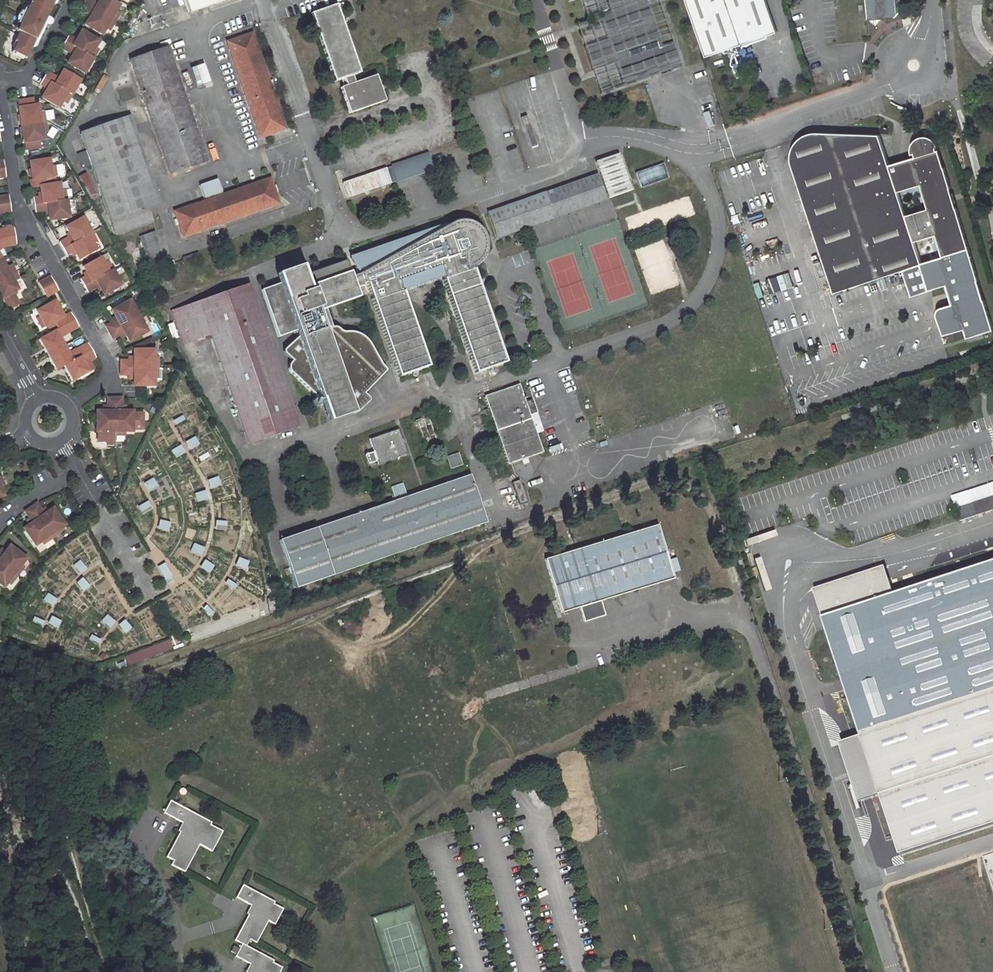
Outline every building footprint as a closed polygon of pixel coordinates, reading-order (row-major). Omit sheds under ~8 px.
[(19,29),(21,30),(16,40),(19,41),(14,50),(27,57),(57,0),(33,0),(19,29)] [(15,27),(19,29),(33,0),(29,0),(15,27)] [(115,21),(120,12),(116,10),(120,4),(114,0),(100,0),(98,3),(94,1),(93,0),(91,0),(88,5),(115,21)] [(189,12),(228,0),(185,0),(189,12)] [(614,17),(603,21),(611,44),(588,52),(596,74),(596,75),(619,67),(627,90),(685,71),(677,47),(666,51),(650,5),(662,1),(661,0),(608,0),(614,17)] [(763,0),(686,0),(706,58),(775,34),(763,0)] [(898,0),(866,0),(868,20),(869,20),(881,19),(896,18),(899,11),(898,0)] [(86,25),(102,35),(106,28),(110,30),(115,21),(88,5),(84,11),(88,13),(91,15),(89,19),(86,25)] [(358,73),(335,5),(308,15),(332,82),(340,79),(343,86),(339,88),(348,113),(383,100),(374,75),(354,82),(351,75),(358,73)] [(66,43),(93,58),(98,49),(94,47),(98,41),(82,31),(79,37),(77,40),(73,38),(70,36),(66,43)] [(283,130),(250,34),(224,43),(258,139),(283,130)] [(64,63),(83,74),(93,58),(66,43),(63,50),(66,51),(69,53),(67,56),(64,63)] [(207,162),(168,49),(133,61),(171,174),(207,162)] [(188,67),(192,85),(205,82),(200,63),(188,67)] [(45,80),(71,95),(79,79),(60,68),(56,73),(55,77),(51,75),(49,74),(45,80)] [(45,99),(58,107),(62,101),(66,104),(71,95),(45,80),(42,86),(42,87),(45,89),(49,91),(47,95),(45,99)] [(23,127),(49,123),(48,114),(44,115),(43,109),(40,110),(38,100),(22,103),(22,109),(21,109),(21,115),(23,127)] [(710,111),(704,113),(709,126),(715,124),(710,111)] [(92,165),(117,235),(155,222),(151,210),(162,206),(131,117),(82,134),(88,151),(78,154),(83,168),(92,165)] [(25,138),(26,143),(28,143),(29,151),(27,152),(28,154),(46,150),(44,142),(48,142),(47,134),(51,134),(49,123),(23,127),(25,138)] [(789,152),(788,156),(788,162),(789,165),(832,293),(902,270),(911,295),(945,284),(951,303),(941,306),(940,307),(939,308),(938,308),(937,311),(936,313),(936,317),(943,335),(963,327),(966,336),(992,328),(939,147),(936,148),(934,144),(938,143),(936,141),(933,139),(930,137),(928,137),(924,137),(918,138),(914,141),(912,142),(911,145),(909,149),(909,153),(913,152),(914,155),(887,163),(879,135),(817,132),(812,132),(809,132),(802,135),(797,138),(794,142),(791,147),(789,152)] [(396,181),(433,169),(428,154),(391,166),(396,181)] [(605,161),(617,197),(630,193),(619,157),(605,161)] [(9,169),(7,160),(0,161),(0,171),(9,169)] [(33,163),(36,181),(34,181),(34,183),(35,189),(44,188),(48,187),(47,179),(57,178),(56,167),(52,167),(51,161),(33,163)] [(597,163),(608,200),(609,200),(617,197),(605,161),(597,163)] [(664,164),(635,173),(640,188),(668,179),(664,164)] [(396,181),(391,166),(385,168),(390,183),(396,181)] [(385,168),(341,182),(346,198),(390,183),(385,168)] [(10,178),(9,169),(0,171),(0,179),(10,178)] [(551,220),(604,202),(596,177),(542,194),(513,204),(522,229),(551,220)] [(182,237),(276,205),(268,181),(224,197),(219,181),(200,188),(205,201),(217,197),(218,199),(174,214),(182,237)] [(47,205),(70,201),(69,191),(64,191),(63,185),(48,187),(44,188),(45,194),(46,198),(43,199),(37,199),(38,206),(47,205)] [(14,204),(13,196),(0,198),(0,203),(1,207),(14,204)] [(55,212),(55,215),(56,221),(73,219),(70,201),(47,205),(38,206),(40,214),(51,212),(55,212)] [(2,216),(16,213),(15,211),(14,204),(1,207),(2,214),(2,216)] [(494,238),(522,229),(513,204),(485,213),(494,238)] [(65,249),(93,233),(85,218),(69,227),(72,232),(74,235),(71,237),(61,242),(65,249)] [(356,288),(362,286),(362,284),(367,283),(399,377),(427,367),(402,293),(445,278),(477,373),(505,364),(472,269),(477,267),(482,262),(484,259),(486,255),(487,251),(487,248),(487,245),(485,240),(483,235),(482,234),(478,230),(475,228),(472,227),(465,226),(458,227),(352,262),(361,277),(353,280),(347,263),(305,276),(279,285),(261,291),(276,338),(296,332),(298,338),(284,350),(284,352),(293,360),(289,364),(288,366),(289,370),(320,399),(327,420),(353,412),(357,414),(371,399),(365,393),(386,371),(386,369),(385,367),(381,361),(369,341),(365,336),(357,332),(349,331),(345,331),(341,330),(338,328),(335,327),(331,327),(325,308),(359,296),(356,288)] [(5,238),(19,235),(18,228),(4,230),(0,232),(0,240),(5,238)] [(152,271),(176,263),(174,256),(165,259),(156,232),(140,238),(152,271)] [(76,251),(77,254),(80,259),(101,248),(93,233),(65,249),(68,255),(72,253),(76,251)] [(3,258),(4,257),(0,249),(6,246),(21,243),(19,235),(5,238),(0,240),(0,259),(3,258)] [(200,258),(199,253),(183,258),(185,263),(200,258)] [(85,287),(114,271),(105,256),(84,267),(87,272),(89,276),(85,278),(82,280),(85,287)] [(17,270),(14,263),(9,266),(4,257),(3,258),(0,259),(0,280),(17,270)] [(275,275),(279,285),(305,276),(302,266),(275,275)] [(22,289),(17,280),(22,278),(17,270),(0,280),(0,286),(2,289),(0,290),(5,299),(22,289)] [(101,286),(103,290),(106,296),(122,286),(114,271),(85,287),(89,293),(98,288),(101,286)] [(45,289),(56,283),(53,277),(41,282),(45,289)] [(49,297),(61,290),(56,283),(45,289),(49,297)] [(213,335),(249,443),(296,427),(249,284),(202,300),(175,311),(187,345),(213,335)] [(45,327),(55,322),(59,329),(76,319),(72,312),(64,317),(56,300),(37,310),(40,316),(45,326),(45,327)] [(110,334),(139,318),(131,303),(114,312),(117,317),(119,320),(116,322),(107,327),(110,334)] [(36,318),(41,327),(45,326),(40,316),(36,318)] [(131,342),(148,334),(139,318),(110,334),(114,340),(123,335),(126,333),(128,337),(131,342)] [(59,329),(38,340),(43,350),(45,349),(47,352),(45,353),(47,356),(65,346),(61,337),(80,327),(76,319),(59,329)] [(64,367),(93,351),(88,343),(69,353),(65,346),(47,356),(48,359),(50,358),(52,362),(51,363),(56,371),(64,367)] [(72,382),(95,369),(90,362),(97,358),(93,351),(64,367),(66,370),(67,369),(69,372),(67,373),(72,382)] [(122,369),(156,370),(156,357),(156,352),(150,352),(136,351),(136,358),(136,359),(136,362),(130,362),(122,362),(122,369)] [(138,387),(156,388),(156,381),(156,370),(122,369),(122,376),(126,376),(129,376),(135,376),(135,381),(135,387),(138,387)] [(496,417),(512,466),(522,463),(523,467),(532,464),(530,460),(546,454),(533,415),(530,404),(524,386),(489,397),(494,411),(488,413),(490,419),(496,417)] [(98,412),(98,433),(105,433),(116,433),(116,399),(109,399),(109,407),(109,412),(105,412),(98,412)] [(116,399),(116,433),(127,433),(134,433),(134,413),(128,412),(124,413),(124,406),(124,399),(116,399)] [(538,413),(534,403),(530,404),(533,415),(538,413)] [(182,415),(172,421),(175,425),(184,419),(182,415)] [(406,456),(398,431),(370,440),(378,465),(406,456)] [(189,448),(197,443),(194,437),(185,442),(189,448)] [(174,457),(183,452),(179,446),(171,451),(174,457)] [(462,464),(459,454),(446,458),(449,468),(462,464)] [(485,523),(469,476),(278,540),(293,587),(485,523)] [(208,480),(211,488),(221,485),(218,477),(208,480)] [(153,479),(144,485),(149,492),(157,486),(153,479)] [(951,497),(955,509),(992,495),(992,483),(951,497)] [(197,502),(208,499),(205,491),(195,495),(197,502)] [(955,509),(959,521),(992,511),(992,495),(955,509)] [(147,503),(139,508),(143,515),(151,509),(147,503)] [(33,508),(52,537),(52,536),(61,531),(68,527),(56,509),(50,513),(47,516),(44,511),(39,504),(33,508)] [(33,508),(26,512),(31,519),(34,524),(30,526),(25,530),(36,547),(43,543),(52,537),(33,508)] [(228,522),(217,521),(216,529),(227,531),(228,522)] [(158,530),(168,533),(171,524),(160,522),(158,530)] [(603,602),(677,578),(676,572),(683,569),(679,558),(672,560),(659,523),(548,560),(566,614),(582,609),(586,621),(593,625),(605,621),(608,615),(603,602)] [(52,537),(54,540),(55,539),(62,534),(61,531),(52,536),(52,537)] [(54,540),(52,537),(43,543),(45,546),(54,540)] [(204,549),(194,545),(191,552),(200,556),(204,549)] [(17,575),(23,566),(28,560),(11,548),(7,553),(5,556),(0,552),(0,561),(17,575)] [(246,571),(250,563),(240,559),(237,566),(246,571)] [(0,561),(0,584),(6,589),(11,583),(17,575),(0,561)] [(201,569),(211,574),(214,566),(205,561),(201,569)] [(80,562),(73,568),(80,576),(87,571),(80,562)] [(893,594),(883,566),(814,589),(820,616),(857,734),(838,743),(856,801),(880,793),(900,854),(992,824),(992,562),(893,594)] [(20,577),(26,569),(23,566),(17,575),(20,577)] [(17,575),(11,583),(13,585),(20,577),(17,575)] [(84,593),(90,587),(83,580),(76,586),(84,593)] [(226,585),(235,591),(238,587),(229,581),(226,585)] [(48,596),(43,603),(52,609),(56,602),(48,596)] [(205,611),(212,617),(215,614),(208,607),(205,611)] [(102,623),(111,629),(116,623),(107,617),(102,623)] [(48,626),(58,631),(62,624),(52,619),(48,626)] [(32,624),(42,629),(44,625),(34,620),(32,624)] [(119,627),(126,635),(132,629),(125,621),(119,627)] [(90,641),(99,646),(101,641),(92,636),(90,641)] [(126,654),(129,663),(171,650),(168,641),(126,654)] [(208,814),(168,793),(161,806),(182,817),(164,850),(171,853),(169,856),(182,863),(197,837),(211,844),(221,825),(207,817),(208,814)] [(273,899),(240,883),(234,895),(251,904),(234,939),(241,942),(234,955),(251,964),(247,971),(279,971),(281,968),(271,962),(273,958),(245,943),(248,938),(255,942),(268,919),(274,922),(282,908),(271,902),(273,899)]
